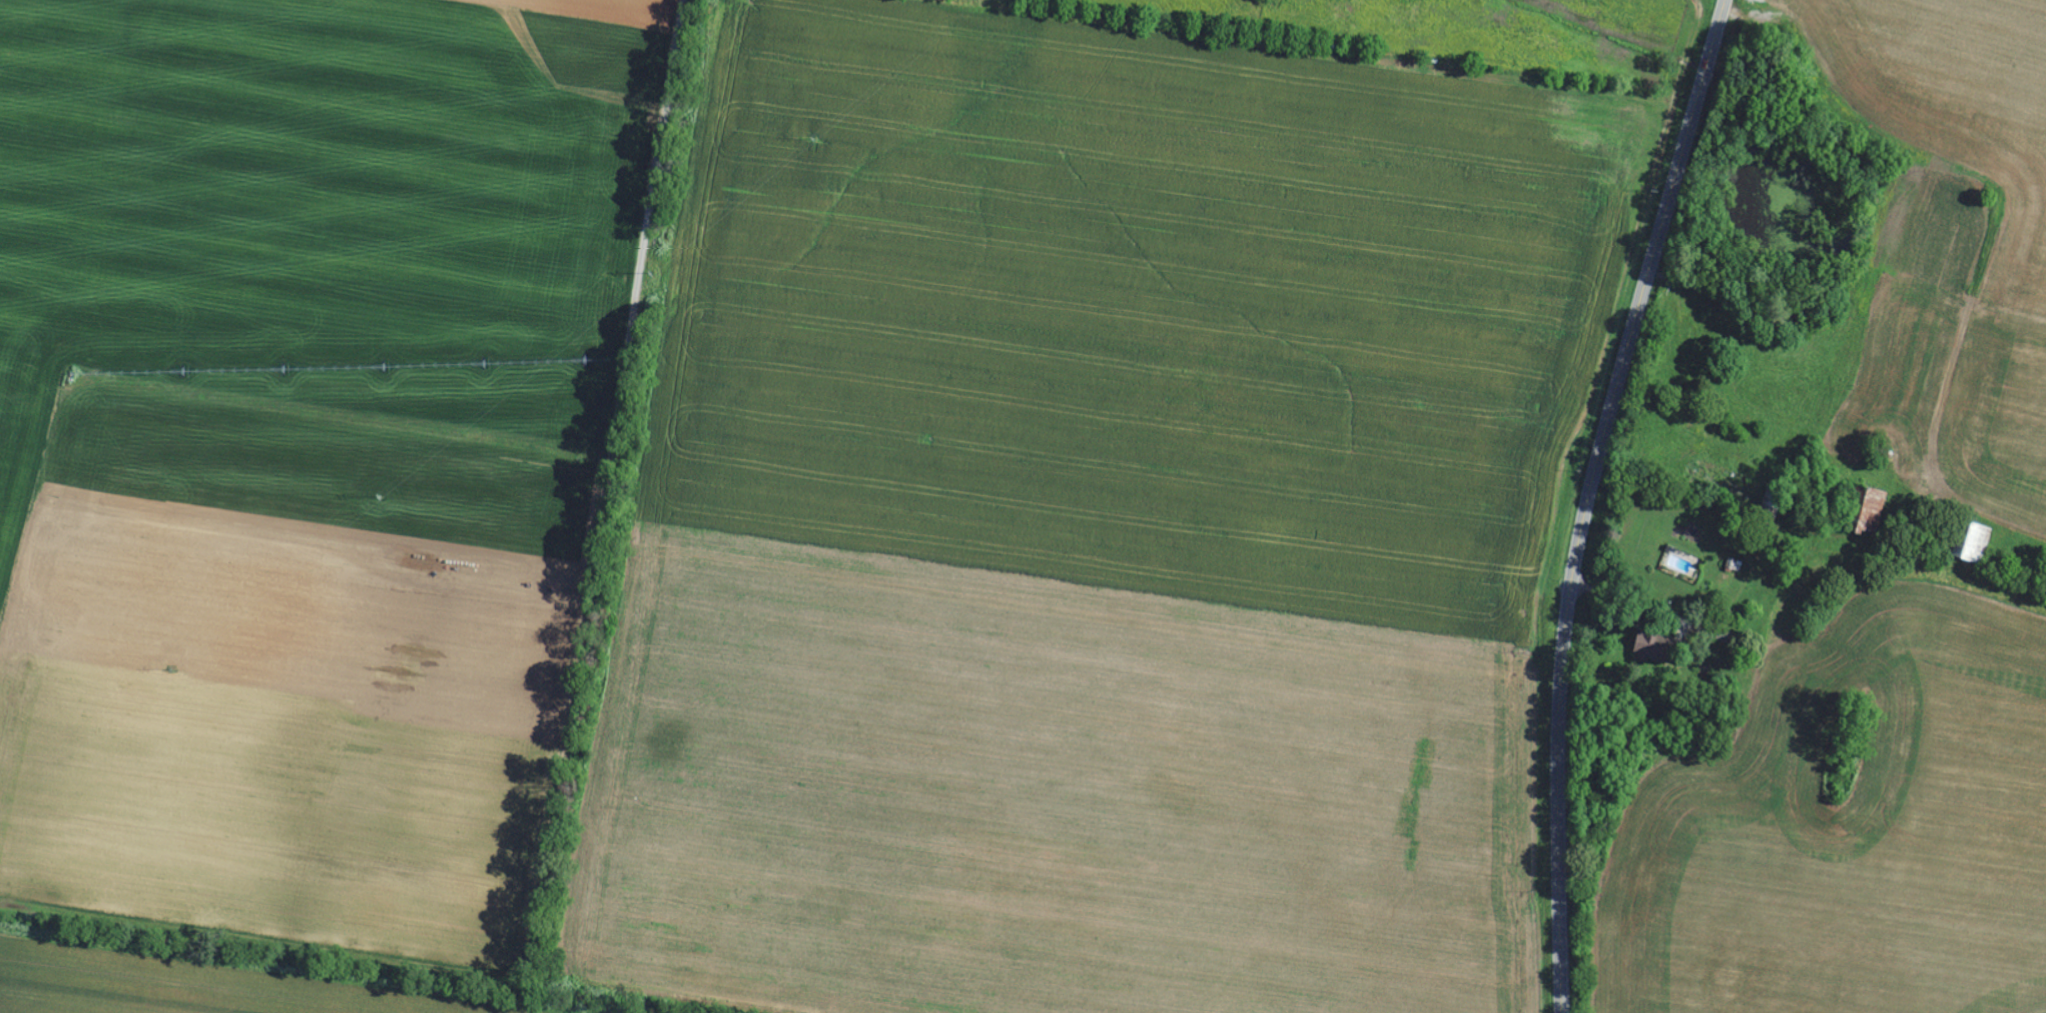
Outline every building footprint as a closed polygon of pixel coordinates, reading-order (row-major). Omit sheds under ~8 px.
[(1849,531),(1869,537),(1881,492),(1861,486),(1849,531)] [(1978,564),(1985,528),(1962,523),(1955,560),(1978,564)] [(1654,659),(1655,636),(1632,636),(1631,658),(1654,659)]
